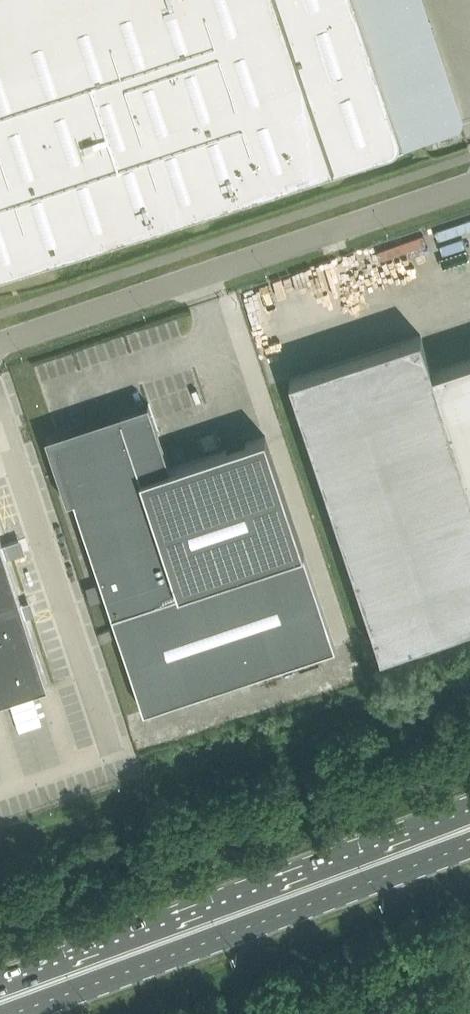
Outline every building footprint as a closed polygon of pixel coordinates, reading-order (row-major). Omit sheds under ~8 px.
[(391,148),(393,147),(398,143),(400,136),(356,0),(0,0),(0,272),(391,148)] [(431,371),(469,488),(469,358),(431,371)] [(150,408),(121,417),(53,440),(60,461),(67,500),(68,501),(75,499),(145,709),(336,646),(266,435),(171,467),(149,402),(148,402),(150,408)] [(49,684),(0,534),(0,700),(49,684)]
